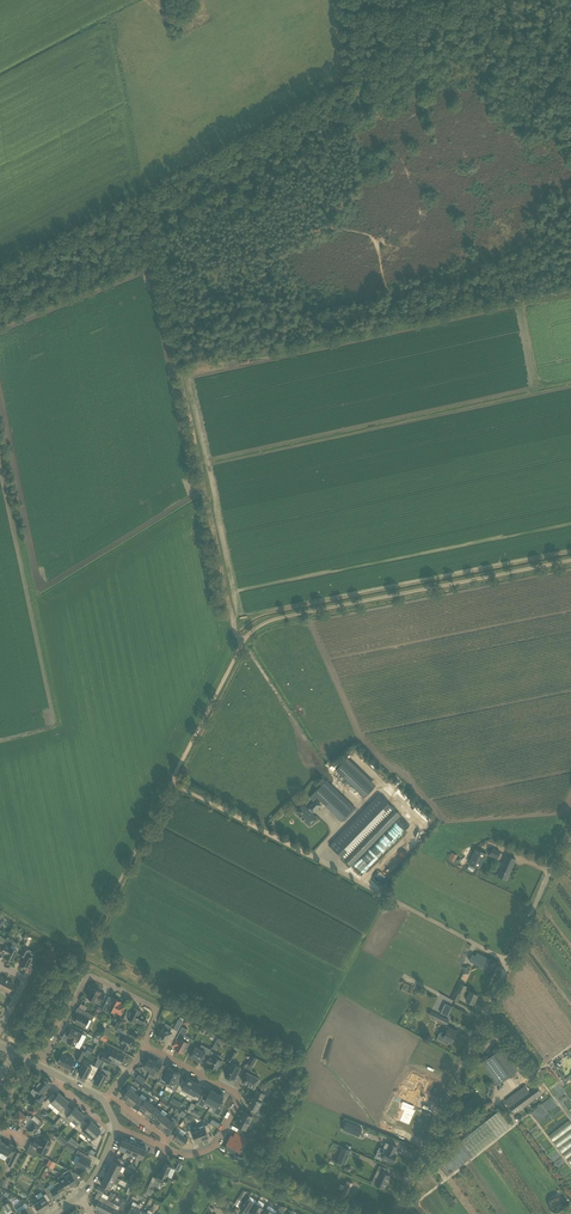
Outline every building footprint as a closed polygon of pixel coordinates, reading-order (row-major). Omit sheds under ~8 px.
[(333,765),(335,768),(343,760),(340,758),(333,765)] [(345,760),(336,770),(364,798),(374,788),(345,760)] [(342,821),(355,807),(327,780),(310,797),(314,801),(316,799),(318,797),(342,821)] [(330,845),(338,854),(347,862),(351,866),(401,815),(398,812),(393,808),(379,794),(330,845)] [(312,814),(313,812),(309,808),(308,810),(303,805),(296,812),(309,825),(316,817),(312,814)] [(394,839),(404,826),(397,821),(391,828),(392,829),(389,833),(391,835),(390,836),(394,839)] [(477,850),(475,849),(470,859),(469,863),(479,867),(485,853),(477,850)] [(448,859),(454,862),(457,855),(452,852),(448,859)] [(507,855),(498,876),(507,880),(516,859),(507,855)] [(357,864),(362,868),(367,862),(362,858),(357,864)] [(5,944),(1,953),(6,955),(4,958),(11,961),(16,951),(17,952),(20,947),(12,943),(10,947),(5,944)] [(19,965),(27,969),(33,957),(27,954),(29,950),(24,947),(20,955),(24,957),(19,965)] [(475,956),(472,962),(486,969),(489,963),(475,956)] [(1,976),(0,979),(0,988),(8,992),(13,984),(6,980),(6,979),(1,976)] [(460,984),(457,991),(461,993),(461,995),(467,997),(466,1000),(474,1004),(478,995),(465,990),(467,986),(460,984)] [(101,1003),(105,995),(101,992),(100,991),(100,992),(98,991),(98,990),(93,987),(92,988),(91,988),(90,989),(89,990),(89,991),(90,992),(88,997),(96,1002),(96,1001),(101,1003)] [(118,1001),(118,1000),(113,998),(110,1004),(106,1002),(102,1010),(106,1012),(108,1009),(115,1012),(115,1013),(116,1012),(121,1015),(126,1005),(118,1001)] [(453,1007),(445,1003),(440,1013),(448,1017),(453,1007)] [(126,1014),(124,1018),(127,1020),(128,1018),(136,1022),(136,1021),(142,1024),(146,1016),(140,1014),(141,1013),(139,1012),(139,1011),(133,1008),(129,1016),(126,1014)] [(94,1016),(86,1012),(84,1016),(79,1013),(75,1022),(85,1027),(85,1029),(88,1030),(89,1030),(93,1022),(93,1021),(92,1020),(94,1016)] [(436,1019),(447,1025),(449,1020),(435,1013),(432,1019),(435,1021),(436,1019)] [(129,1034),(122,1030),(119,1028),(117,1027),(115,1032),(119,1034),(125,1038),(123,1043),(121,1046),(129,1051),(131,1047),(132,1047),(135,1041),(128,1037),(129,1034)] [(176,1037),(172,1045),(176,1047),(175,1048),(183,1052),(188,1043),(191,1045),(193,1040),(184,1035),(187,1030),(182,1027),(177,1038),(176,1037)] [(457,1031),(448,1027),(446,1033),(443,1031),(440,1033),(437,1039),(442,1041),(448,1044),(449,1041),(452,1042),(457,1031)] [(69,1039),(67,1042),(75,1046),(77,1041),(78,1041),(82,1034),(71,1028),(68,1036),(71,1038),(71,1039),(69,1039)] [(169,1038),(173,1040),(178,1031),(172,1028),(170,1032),(163,1028),(161,1031),(160,1031),(158,1034),(159,1035),(158,1038),(163,1041),(162,1041),(166,1043),(169,1038)] [(216,1050),(221,1040),(218,1038),(212,1048),(216,1050)] [(438,1056),(441,1052),(425,1043),(420,1053),(430,1059),(424,1071),(431,1075),(438,1062),(437,1061),(439,1057),(438,1056)] [(212,1048),(211,1047),(209,1049),(202,1045),(199,1049),(195,1046),(190,1056),(200,1062),(204,1056),(207,1058),(212,1048)] [(113,1050),(110,1055),(106,1054),(104,1052),(101,1059),(109,1064),(111,1060),(120,1064),(121,1062),(122,1062),(124,1059),(123,1058),(125,1056),(117,1052),(118,1050),(114,1048),(113,1050)] [(515,1066),(511,1060),(502,1048),(482,1062),(498,1085),(513,1074),(510,1069),(515,1066)] [(80,1049),(76,1058),(81,1061),(85,1052),(80,1049)] [(233,1050),(228,1059),(233,1061),(237,1052),(233,1050)] [(212,1052),(208,1058),(206,1063),(209,1065),(209,1066),(216,1070),(219,1065),(220,1066),(223,1061),(218,1058),(220,1056),(212,1052)] [(62,1054),(57,1063),(70,1069),(75,1061),(62,1054)] [(252,1055),(247,1064),(253,1067),(257,1058),(252,1055)] [(150,1072),(152,1069),(156,1061),(155,1062),(153,1060),(149,1058),(146,1063),(145,1062),(144,1066),(143,1068),(150,1072)] [(163,1064),(156,1061),(152,1069),(155,1071),(153,1076),(159,1079),(162,1073),(163,1071),(160,1069),(162,1064),(163,1064)] [(231,1062),(225,1074),(235,1080),(241,1067),(231,1062)] [(84,1064),(79,1074),(87,1078),(88,1075),(93,1077),(95,1072),(98,1068),(91,1064),(89,1064),(88,1066),(84,1064)] [(103,1073),(100,1072),(103,1068),(99,1066),(98,1068),(95,1072),(99,1074),(95,1082),(103,1086),(105,1082),(106,1083),(107,1082),(108,1080),(107,1079),(108,1076),(103,1073)] [(168,1084),(175,1070),(175,1071),(169,1067),(165,1074),(162,1073),(159,1079),(157,1081),(161,1083),(163,1079),(168,1082),(167,1084),(168,1084)] [(545,1068),(539,1073),(570,1114),(570,1102),(545,1068)] [(175,1070),(168,1084),(168,1085),(169,1082),(175,1085),(174,1088),(177,1089),(180,1083),(177,1081),(181,1074),(175,1071),(175,1070)] [(259,1079),(259,1078),(254,1076),(256,1073),(250,1070),(249,1073),(247,1072),(242,1081),(254,1088),(256,1084),(258,1085),(261,1080),(259,1079)] [(428,1080),(411,1073),(408,1081),(415,1084),(412,1091),(408,1089),(406,1095),(402,1094),(401,1095),(401,1096),(417,1103),(417,1102),(416,1102),(418,1099),(419,1099),(422,1092),(423,1092),(426,1085),(425,1085),(427,1081),(428,1081),(428,1080)] [(139,1074),(136,1078),(143,1084),(146,1080),(139,1074)] [(187,1095),(195,1081),(188,1077),(186,1081),(182,1079),(177,1089),(180,1091),(187,1095)] [(42,1078),(33,1088),(39,1093),(35,1097),(40,1102),(45,1096),(42,1093),(49,1085),(42,1078)] [(198,1100),(203,1090),(199,1088),(201,1084),(195,1081),(187,1095),(198,1100)] [(128,1101),(135,1092),(130,1088),(131,1087),(128,1084),(124,1090),(126,1092),(123,1097),(128,1101)] [(541,1093),(536,1085),(528,1091),(524,1086),(522,1088),(521,1088),(521,1089),(505,1100),(515,1113),(541,1093)] [(210,1107),(217,1093),(211,1090),(207,1097),(203,1095),(198,1104),(204,1107),(205,1104),(210,1107)] [(249,1103),(248,1106),(257,1111),(262,1102),(261,1101),(265,1094),(257,1090),(253,1097),(251,1100),(250,1099),(249,1102),(249,1103)] [(133,1105),(140,1096),(135,1092),(128,1101),(133,1105)] [(55,1106),(63,1097),(58,1093),(56,1095),(52,1093),(45,1102),(48,1105),(50,1102),(55,1106)] [(217,1093),(210,1107),(215,1109),(213,1112),(219,1115),(224,1106),(220,1104),(224,1097),(217,1093)] [(138,1109),(139,1108),(146,1099),(145,1099),(145,1100),(140,1096),(133,1105),(138,1109)] [(61,1116),(69,1107),(66,1104),(68,1102),(63,1097),(55,1106),(60,1111),(58,1113),(61,1116)] [(139,1108),(144,1112),(151,1103),(146,1099),(139,1108)] [(156,1107),(151,1103),(144,1112),(149,1116),(156,1107)] [(404,1110),(400,1120),(409,1124),(416,1110),(402,1104),(400,1109),(404,1110)] [(34,1115),(38,1111),(33,1107),(29,1111),(34,1115)] [(71,1121),(79,1111),(74,1107),(72,1110),(69,1107),(61,1116),(64,1119),(66,1116),(71,1121)] [(154,1120),(161,1111),(156,1107),(149,1116),(154,1120)] [(22,1128),(24,1126),(31,1118),(27,1115),(25,1116),(19,1110),(18,1111),(17,1110),(14,1113),(15,1114),(12,1117),(18,1123),(17,1123),(22,1128)] [(493,1140),(512,1124),(500,1110),(461,1141),(473,1156),(478,1152),(493,1140)] [(77,1130),(85,1121),(82,1119),(84,1116),(79,1111),(71,1121),(76,1125),(74,1127),(77,1130)] [(158,1125),(165,1116),(160,1112),(161,1111),(154,1120),(153,1121),(158,1125)] [(253,1117),(244,1111),(236,1125),(246,1130),(253,1117)] [(34,1115),(31,1118),(24,1126),(27,1129),(26,1130),(29,1132),(29,1134),(31,1134),(32,1135),(32,1134),(40,1133),(39,1127),(37,1126),(41,1121),(34,1115)] [(170,1120),(165,1116),(158,1125),(164,1129),(170,1120)] [(175,1130),(178,1127),(180,1124),(177,1122),(178,1121),(173,1117),(170,1120),(164,1129),(169,1133),(173,1128),(175,1130)] [(87,1135),(95,1126),(90,1121),(88,1124),(85,1121),(77,1130),(81,1133),(83,1131),(87,1135)] [(343,1130),(359,1137),(363,1128),(346,1121),(343,1130)] [(569,1121),(549,1136),(570,1164),(570,1123),(569,1121)] [(197,1126),(199,1130),(203,1141),(208,1139),(207,1138),(209,1138),(207,1132),(211,1131),(208,1124),(205,1125),(204,1123),(197,1126)] [(95,1126),(87,1135),(92,1139),(90,1141),(97,1147),(101,1136),(98,1133),(101,1130),(95,1126)] [(530,1130),(570,1184),(570,1173),(535,1126),(530,1130)] [(181,1129),(178,1127),(175,1130),(174,1132),(177,1134),(174,1137),(183,1144),(188,1138),(179,1132),(181,1129)] [(190,1137),(193,1136),(196,1142),(197,1142),(198,1143),(203,1141),(199,1130),(192,1132),(191,1129),(188,1131),(190,1137)] [(245,1136),(252,1140),(255,1134),(247,1130),(245,1136)] [(227,1143),(228,1144),(225,1149),(234,1153),(237,1149),(239,1149),(243,1142),(245,1143),(247,1138),(236,1132),(233,1137),(231,1135),(227,1143)] [(66,1142),(59,1134),(55,1138),(63,1145),(66,1142)] [(36,1138),(32,1145),(37,1148),(36,1149),(45,1154),(46,1152),(47,1153),(49,1148),(48,1148),(51,1142),(43,1137),(41,1141),(36,1138)] [(119,1149),(125,1151),(129,1141),(125,1139),(125,1140),(123,1139),(119,1149)] [(125,1151),(131,1154),(135,1144),(133,1144),(133,1143),(129,1141),(125,1151)] [(20,1153),(15,1151),(14,1152),(11,1151),(13,1145),(9,1143),(8,1146),(0,1142),(0,1152),(4,1154),(3,1154),(8,1156),(11,1157),(7,1165),(12,1168),(20,1153)] [(389,1161),(393,1162),(397,1155),(394,1154),(397,1147),(389,1144),(388,1144),(386,1142),(381,1153),(383,1154),(381,1159),(388,1162),(389,1161)] [(131,1154),(137,1156),(141,1146),(137,1144),(137,1145),(135,1144),(131,1154)] [(145,1148),(141,1146),(137,1156),(143,1159),(147,1150),(145,1149),(145,1148)] [(337,1161),(345,1164),(351,1150),(350,1150),(346,1149),(343,1147),(337,1161)] [(79,1156),(75,1165),(86,1170),(90,1162),(83,1157),(84,1154),(77,1150),(75,1154),(79,1156)] [(109,1166),(119,1172),(122,1166),(113,1161),(112,1163),(111,1163),(109,1166)] [(165,1163),(161,1173),(167,1176),(171,1166),(165,1163)] [(116,1177),(119,1172),(109,1166),(107,1170),(108,1171),(107,1173),(116,1177)] [(375,1184),(384,1188),(390,1176),(378,1170),(374,1178),(377,1180),(375,1184)] [(169,1177),(167,1176),(161,1173),(158,1172),(156,1178),(153,1176),(150,1183),(153,1184),(159,1187),(161,1181),(166,1183),(169,1177)] [(103,1178),(113,1183),(116,1177),(107,1173),(106,1175),(105,1174),(103,1178)] [(63,1174),(57,1178),(60,1183),(65,1190),(70,1187),(65,1178),(63,1174)] [(71,1175),(70,1174),(65,1178),(70,1187),(76,1183),(75,1181),(78,1179),(75,1174),(73,1174),(71,1175)] [(60,1183),(57,1178),(58,1179),(52,1182),(55,1186),(61,1195),(66,1192),(65,1190),(60,1183)] [(110,1189),(113,1183),(103,1178),(101,1182),(102,1182),(101,1184),(110,1189)] [(341,1194),(346,1196),(353,1183),(347,1181),(341,1194)] [(45,1189),(46,1192),(50,1198),(53,1196),(55,1199),(61,1195),(55,1186),(50,1190),(48,1187),(45,1189)] [(107,1213),(108,1213),(114,1203),(111,1201),(114,1194),(111,1192),(109,1196),(107,1199),(101,1211),(107,1213)] [(47,1201),(50,1200),(46,1194),(43,1195),(43,1196),(38,1199),(39,1201),(44,1209),(50,1206),(47,1201)] [(564,1205),(564,1203),(564,1201),(564,1200),(563,1198),(562,1197),(560,1196),(559,1195),(557,1195),(555,1195),(554,1195),(552,1195),(551,1196),(550,1197),(549,1199),(548,1200),(548,1202),(547,1203),(548,1205),(548,1207),(549,1208),(550,1209),(552,1210),(553,1211),(555,1211),(557,1211),(559,1210),(561,1210),(562,1208),(563,1206),(564,1205)] [(101,1211),(107,1199),(101,1196),(95,1208),(101,1211)] [(252,1210),(256,1204),(253,1203),(247,1198),(240,1209),(243,1211),(242,1212),(245,1213),(246,1213),(249,1208),(252,1210)] [(30,1206),(34,1212),(37,1210),(39,1213),(44,1209),(39,1201),(30,1206)] [(117,1211),(120,1206),(114,1203),(108,1213),(116,1213),(117,1211)] [(266,1208),(264,1206),(263,1207),(257,1203),(256,1205),(256,1204),(252,1210),(250,1213),(251,1213),(263,1213),(266,1208)] [(139,1205),(137,1204),(135,1207),(132,1205),(127,1213),(134,1213),(139,1205)] [(143,1211),(140,1209),(142,1206),(139,1205),(134,1213),(142,1213),(143,1211)]
